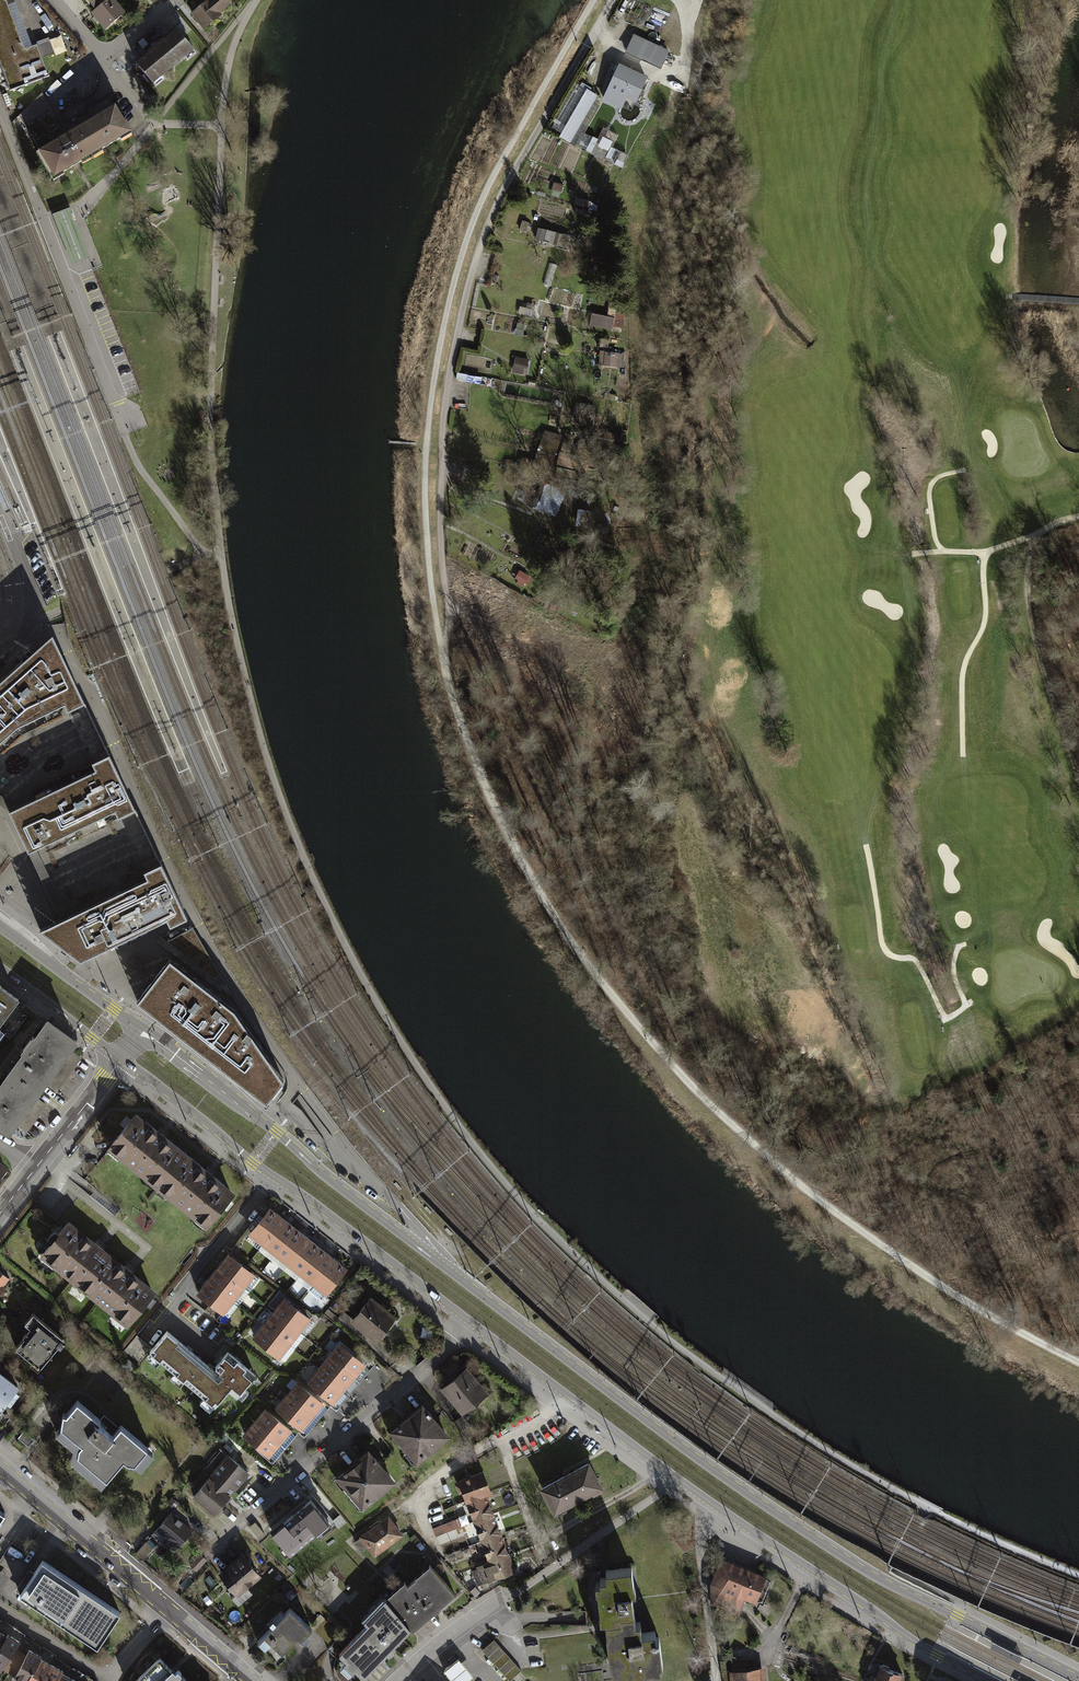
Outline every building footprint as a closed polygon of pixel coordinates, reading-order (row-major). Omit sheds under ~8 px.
[(9,90),(49,75),(42,57),(36,43),(25,47),(7,0),(0,0),(0,65),(9,90)] [(107,30),(127,14),(115,0),(90,0),(88,1),(85,3),(107,30)] [(191,14),(203,28),(236,0),(207,0),(191,14)] [(135,61),(152,82),(193,49),(176,28),(158,42),(135,61)] [(670,51),(634,35),(626,53),(662,69),(670,51)] [(49,38),(36,43),(42,57),(54,52),(49,38)] [(624,66),(619,64),(603,100),(622,108),(627,98),(636,103),(648,77),(624,66)] [(580,146),(604,97),(586,88),(562,138),(580,146)] [(17,116),(36,148),(63,133),(60,127),(41,94),(17,116)] [(36,148),(51,176),(130,131),(115,104),(91,118),(63,133),(36,148)] [(605,139),(597,155),(605,160),(614,144),(605,139)] [(45,337),(63,330),(38,263),(20,217),(0,165),(0,220),(45,337)] [(539,230),(537,242),(571,246),(572,234),(539,230)] [(8,351),(26,344),(0,277),(0,331),(8,351)] [(593,314),(592,326),(614,328),(615,316),(593,314)] [(617,314),(615,326),(624,327),(625,315),(617,314)] [(606,351),(605,365),(625,366),(626,352),(606,351)] [(516,357),(514,372),(528,373),(530,358),(516,357)] [(570,456),(575,436),(546,429),(541,449),(570,456)] [(537,508),(557,517),(565,499),(545,491),(537,508)] [(550,554),(557,540),(543,534),(537,548),(550,554)] [(22,729),(66,706),(73,712),(89,706),(57,638),(52,642),(20,670),(0,688),(0,748),(22,729)] [(0,748),(0,806),(11,814),(101,771),(99,765),(113,757),(89,706),(73,712),(66,706),(22,729),(0,748)] [(101,771),(11,814),(29,853),(120,811),(121,816),(140,811),(113,757),(99,765),(101,771)] [(120,811),(29,853),(62,922),(153,881),(150,873),(163,866),(140,811),(121,816),(120,811)] [(62,922),(41,931),(85,962),(155,926),(171,918),(176,927),(193,918),(163,866),(150,873),(153,881),(62,922)] [(174,961),(141,1002),(271,1105),(289,1083),(239,1012),(174,961)] [(21,1003),(0,988),(0,1030),(21,1003)] [(49,1021),(32,1045),(1,1088),(0,1090),(0,1125),(14,1135),(80,1043),(49,1021)] [(161,1136),(137,1118),(109,1154),(207,1229),(235,1194),(213,1177),(161,1136)] [(278,1212),(272,1207),(250,1234),(327,1295),(348,1267),(337,1259),(324,1248),(312,1239),(301,1230),(289,1221),(278,1212)] [(90,1236),(71,1219),(43,1253),(127,1322),(154,1289),(135,1273),(90,1236)] [(256,1276),(227,1254),(219,1263),(212,1273),(203,1284),(195,1295),(224,1317),(256,1276)] [(0,1270),(0,1291),(10,1278),(0,1270)] [(308,1316),(284,1296),(277,1306),(270,1315),(261,1327),(253,1337),(276,1356),(308,1316)] [(394,1315),(371,1297),(352,1321),(374,1339),(394,1315)] [(65,1339),(32,1312),(24,1322),(31,1327),(15,1347),(39,1366),(57,1344),(59,1345),(65,1339)] [(178,1341),(166,1330),(148,1352),(201,1397),(198,1401),(209,1410),(229,1386),(238,1394),(251,1379),(242,1371),(246,1367),(235,1357),(231,1362),(223,1355),(219,1359),(213,1366),(218,1370),(216,1373),(205,1364),(178,1341)] [(339,1343),(306,1382),(331,1404),(341,1393),(351,1381),(361,1369),(365,1365),(339,1343)] [(0,1368),(0,1424),(1,1425),(9,1415),(1,1408),(20,1384),(0,1368)] [(485,1393),(464,1368),(441,1387),(462,1412),(485,1393)] [(323,1403),(297,1382),(274,1409),(300,1431),(309,1420),(315,1412),(323,1403)] [(101,1418),(77,1397),(66,1411),(62,1410),(61,1424),(56,1430),(74,1445),(72,1459),(101,1484),(124,1458),(127,1460),(133,1461),(139,1466),(153,1450),(121,1422),(118,1425),(104,1414),(101,1418)] [(451,1435),(423,1403),(392,1431),(419,1463),(451,1435)] [(292,1431),(265,1408),(241,1435),(268,1458),(278,1447),(284,1440),(292,1431)] [(186,1489),(193,1494),(227,1453),(220,1447),(186,1489)] [(395,1480),(369,1448),(338,1472),(363,1505),(395,1480)] [(249,1472),(227,1453),(193,1494),(191,1497),(213,1515),(232,1493),(249,1472)] [(592,1461),(546,1484),(558,1508),(604,1485),(592,1461)] [(474,1477),(460,1482),(490,1557),(477,1562),(479,1567),(474,1569),(480,1584),(517,1570),(511,1555),(504,1537),(496,1519),(487,1495),(495,1492),(486,1472),(474,1477)] [(329,1523),(311,1498),(284,1518),(303,1543),(329,1523)] [(192,1535),(172,1516),(152,1536),(172,1556),(192,1535)] [(390,1516),(362,1538),(376,1557),(404,1535),(390,1516)] [(264,1574),(246,1551),(222,1569),(240,1592),(264,1574)] [(766,1574),(722,1556),(711,1581),(714,1600),(738,1608),(746,1595),(759,1599),(766,1574)] [(120,1615),(45,1564),(24,1595),(99,1647),(120,1615)] [(457,1593),(432,1564),(409,1583),(407,1581),(389,1597),(414,1626),(416,1628),(439,1608),(457,1593)] [(633,1569),(596,1573),(608,1671),(662,1665),(658,1631),(640,1634),(633,1569)] [(9,1575),(0,1570),(0,1591),(9,1575)] [(414,1626),(389,1597),(366,1619),(369,1622),(338,1652),(362,1677),(387,1653),(414,1626)] [(312,1626),(293,1607),(259,1641),(279,1660),(287,1652),(284,1649),(299,1634),(302,1637),(312,1626)] [(18,1651),(22,1645),(0,1631),(0,1677),(4,1672),(18,1651)] [(495,1641),(482,1651),(508,1680),(509,1680),(521,1671),(495,1641)] [(27,1656),(18,1651),(4,1672),(14,1680),(27,1656)] [(27,1656),(14,1680),(74,1680),(64,1676),(65,1673),(43,1661),(44,1658),(30,1651),(27,1656)] [(473,1676),(459,1658),(444,1670),(453,1680),(467,1680),(473,1676)] [(878,1665),(873,1680),(903,1680),(906,1673),(878,1665)] [(732,1672),(733,1680),(767,1680),(765,1667),(732,1672)] [(177,1671),(168,1680),(189,1680),(177,1671)]
